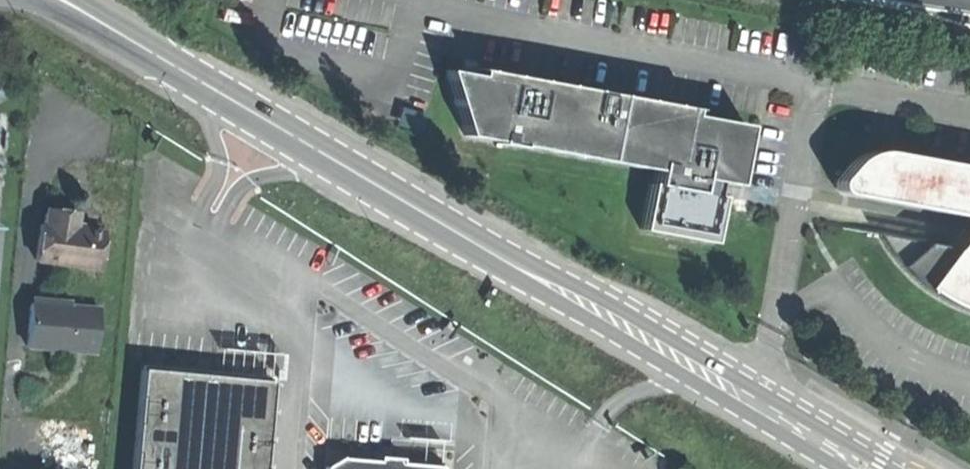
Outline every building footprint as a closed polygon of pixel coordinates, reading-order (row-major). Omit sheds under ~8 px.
[(477,75),(444,70),(465,136),(496,140),(496,144),(507,146),(521,148),(523,146),(655,171),(654,184),(650,183),(641,230),(678,237),(713,243),(721,197),(708,194),(711,181),(734,185),(745,126),(690,116),(692,109),(540,80),(539,87),(518,84),(519,77),(478,69),(477,75)] [(882,150),(866,152),(852,161),(840,174),(836,182),(836,189),(842,194),(969,216),(969,166),(882,150)] [(36,260),(97,268),(102,231),(76,228),(77,213),(47,209),(45,223),(41,222),(36,260)] [(953,247),(878,232),(887,248),(904,270),(921,287),(941,300),(961,310),(969,312),(969,221),(953,247)] [(31,306),(29,348),(96,352),(98,310),(31,306)] [(271,383),(208,377),(141,371),(132,468),(263,468),(271,383)] [(435,462),(402,460),(402,457),(377,455),(377,459),(341,457),(324,466),(323,468),(443,468),(435,462)]
